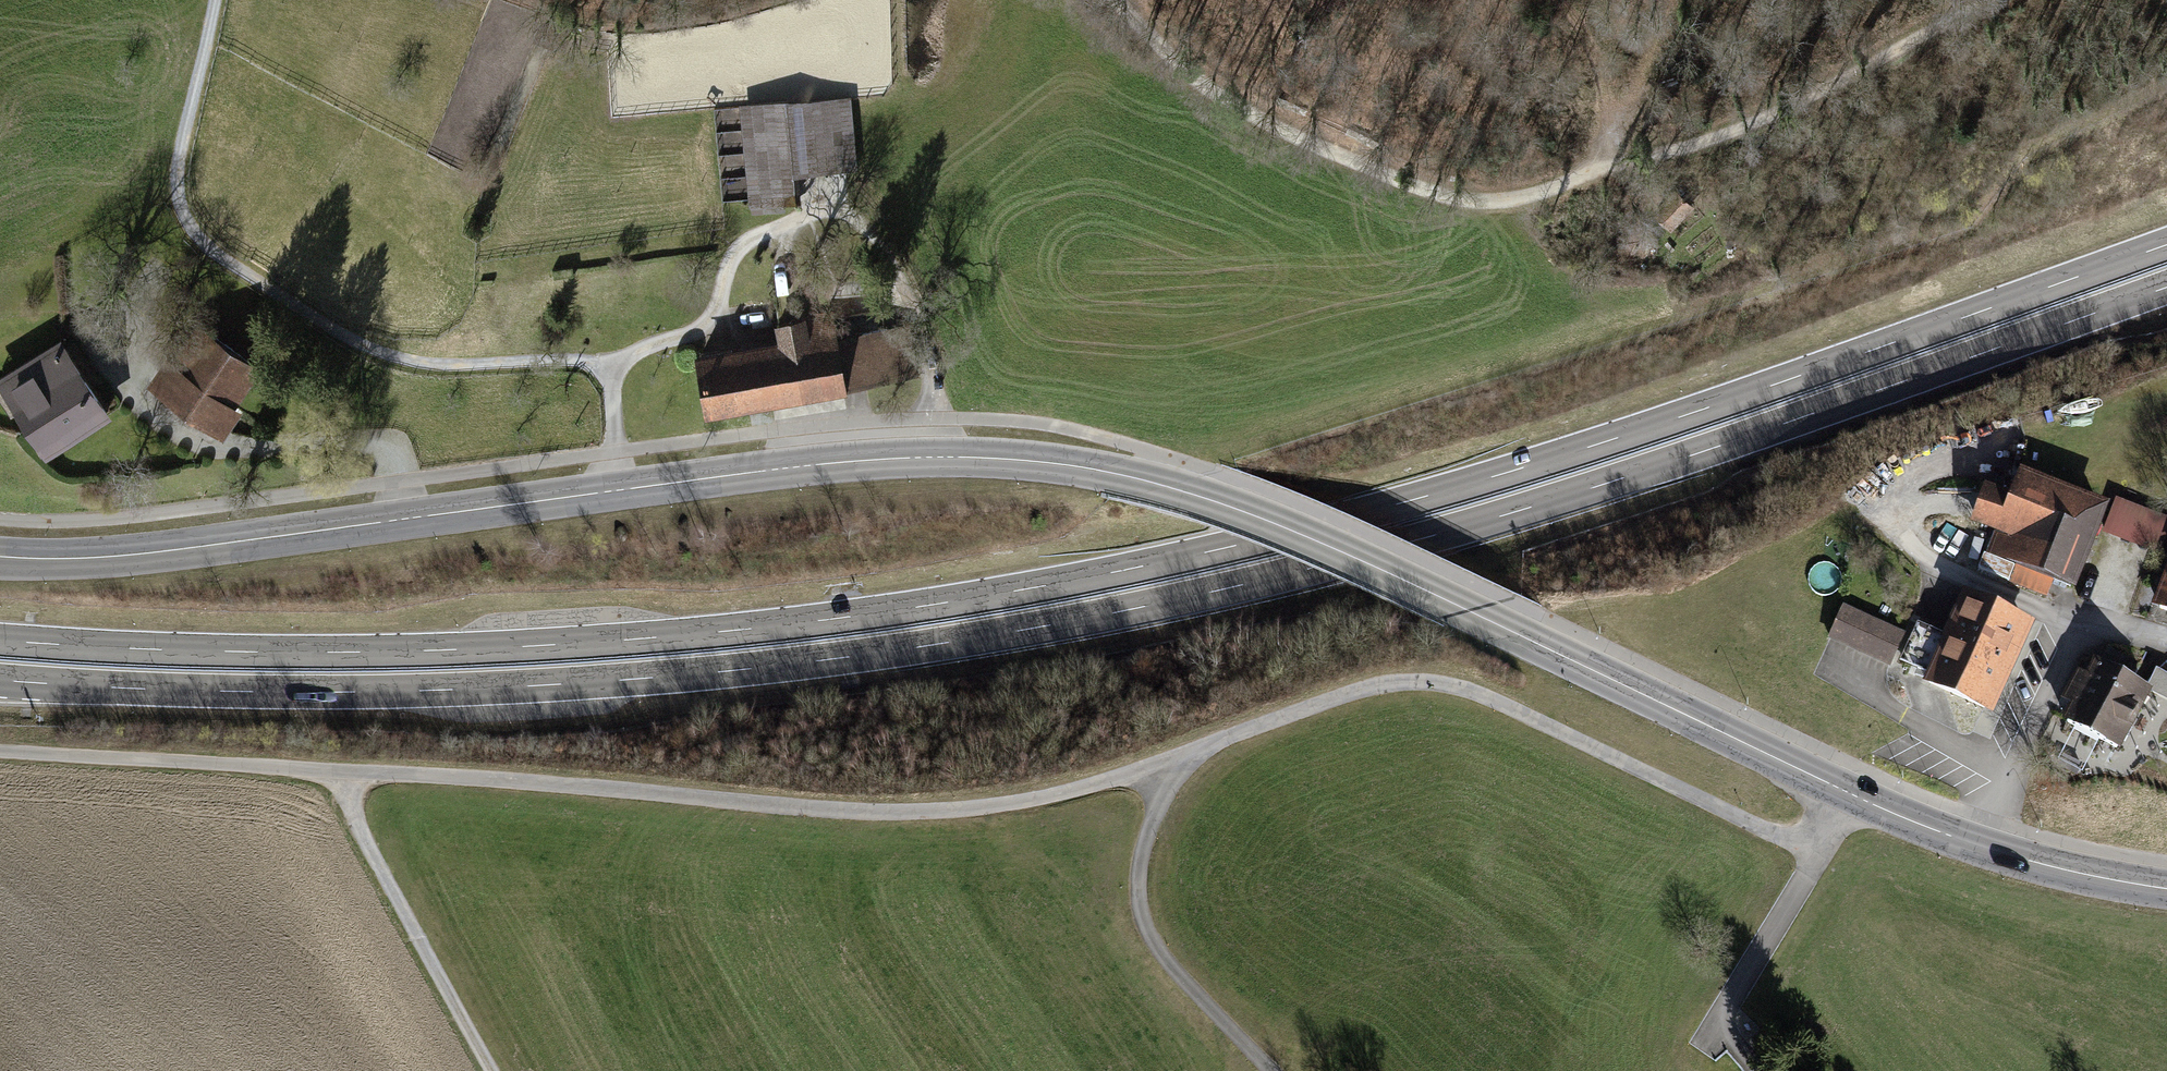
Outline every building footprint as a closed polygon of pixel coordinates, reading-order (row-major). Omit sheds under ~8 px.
[(787,101),(747,105),(756,205),(797,201),(794,173),(831,169),(825,101),(788,104),(787,101)] [(1671,226),(1689,206),(1675,192),(1656,212),(1671,226)] [(725,356),(698,361),(707,410),(915,373),(907,325),(836,338),(831,313),(780,323),(784,346),(732,355),(732,350),(724,351),(725,356)] [(203,330),(161,392),(211,426),(253,365),(203,330)] [(74,342),(3,387),(43,450),(107,409),(81,367),(87,363),(74,342)] [(1996,533),(1988,554),(2017,564),(2010,585),(2046,598),(2052,580),(2077,589),(2108,505),(2020,474),(2011,499),(1986,490),(1974,524),(1996,533)] [(2118,500),(2105,535),(2156,554),(2166,525),(2166,518),(2118,500)] [(2157,605),(2166,609),(2166,578),(2157,605)] [(1961,596),(1924,681),(1994,711),(2032,626),(1961,596)] [(1845,608),(1831,638),(1888,665),(1902,635),(1845,608)] [(2109,648),(2101,662),(2146,687),(2150,678),(2139,672),(2143,667),(2109,648)] [(2150,693),(2090,663),(2060,723),(2120,753),(2150,693)] [(2166,700),(2166,673),(2157,668),(2147,691),(2166,700)]
